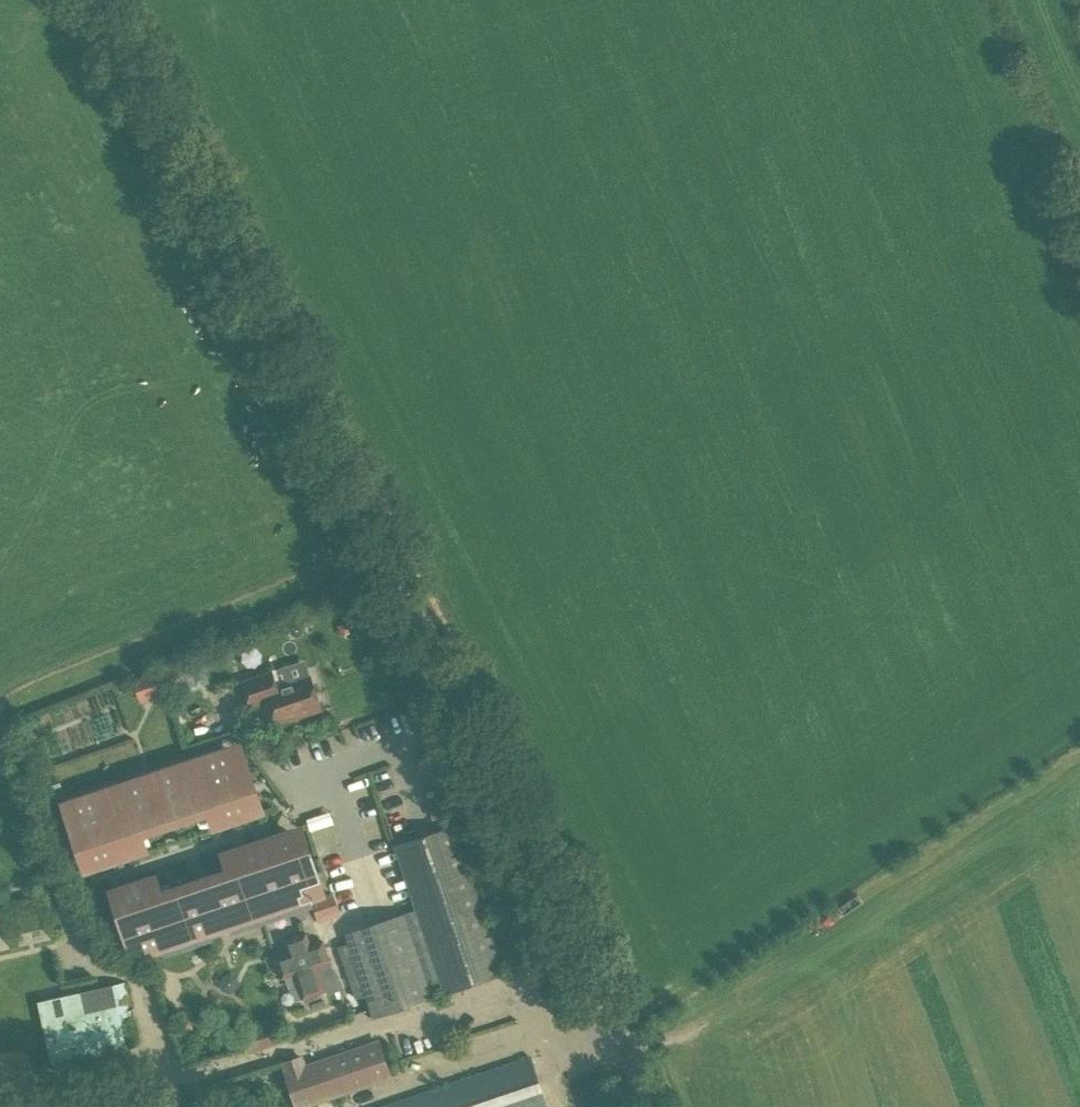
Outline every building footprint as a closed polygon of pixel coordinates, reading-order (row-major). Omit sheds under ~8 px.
[(176,665),(132,680),(140,703),(184,688),(176,665)] [(197,667),(184,670),(189,688),(202,684),(197,667)] [(276,722),(322,707),(311,674),(278,685),(272,669),(243,679),(252,704),(268,698),(276,722)] [(73,799),(95,865),(114,858),(105,831),(154,815),(152,808),(167,803),(169,810),(219,794),(228,821),(246,814),(225,749),(157,772),(159,779),(144,784),(141,777),(73,799)] [(503,972),(453,825),(395,844),(444,991),(503,972)] [(120,888),(141,954),(210,931),(208,924),(223,919),(226,926),(311,898),(290,832),(242,848),(251,875),(213,888),(215,895),(200,900),(198,893),(148,909),(139,882),(120,888)] [(312,900),(319,922),(340,916),(333,893),(312,900)] [(45,927),(39,899),(14,905),(20,933),(45,927)] [(346,933),(374,1016),(433,995),(404,913),(407,924),(350,944),(347,933),(346,933)] [(287,952),(274,956),(282,978),(294,974),(303,999),(327,991),(318,966),(331,963),(323,940),(311,945),(306,932),(283,940),(287,952)] [(331,963),(319,967),(328,994),(340,990),(331,963)] [(124,983),(54,999),(67,1058),(138,1042),(132,1017),(135,1016),(133,1008),(130,1008),(124,983)] [(382,1077),(370,1042),(307,1063),(305,1057),(291,1061),(294,1068),(286,1071),(297,1106),(382,1077)] [(530,1055),(375,1106),(547,1106),(530,1055)]
